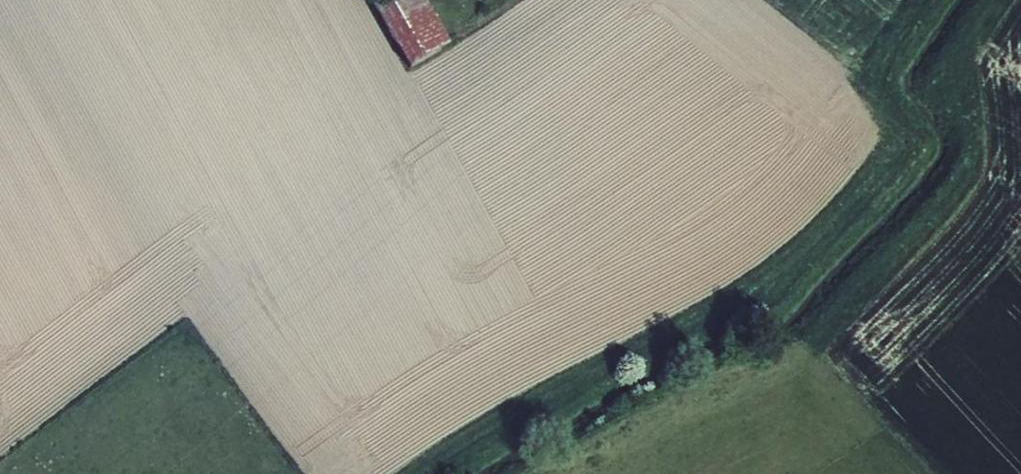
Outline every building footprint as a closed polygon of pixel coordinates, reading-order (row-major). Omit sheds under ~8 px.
[(452,50),(435,0),(389,0),(385,1),(407,65),(452,50)]
